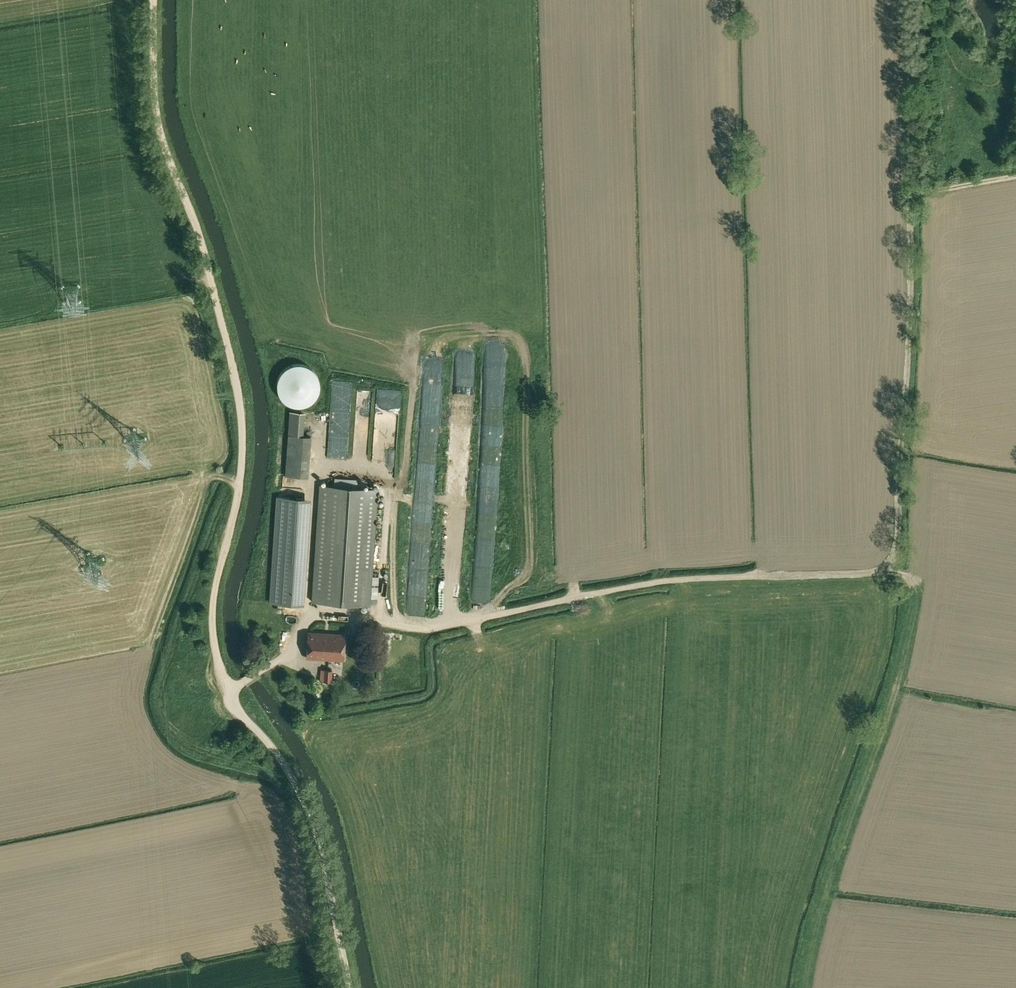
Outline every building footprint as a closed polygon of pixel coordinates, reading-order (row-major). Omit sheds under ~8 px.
[(308,367),(306,366),(303,365),(301,365),(298,365),(295,365),(292,365),(290,366),(287,368),(284,369),(282,372),(281,374),(279,376),(278,379),(277,381),(277,384),(277,386),(277,388),(277,391),(278,393),(279,396),(281,398),(282,400),(285,402),(287,404),(290,405),(293,406),(295,407),(298,407),(301,407),(304,406),(306,406),(308,405),(310,403),(312,402),(314,400),(316,398),(317,396),(318,393),(319,390),(319,387),(319,384),(319,381),(318,378),(317,376),(315,373),(314,371),(312,370),(310,368),(308,367)] [(355,389),(355,397),(367,397),(367,389),(355,389)] [(289,408),(284,431),(297,433),(302,411),(289,408)] [(354,423),(365,423),(365,411),(354,411),(354,423)] [(303,436),(288,435),(285,476),(308,478),(312,436),(303,436)] [(370,606),(370,603),(373,567),(378,489),(319,485),(311,602),(370,606)] [(271,603),(297,604),(304,498),(278,497),(271,603)] [(343,660),(344,635),(308,633),(307,657),(343,660)] [(320,681),(332,682),(333,670),(321,669),(320,681)]
